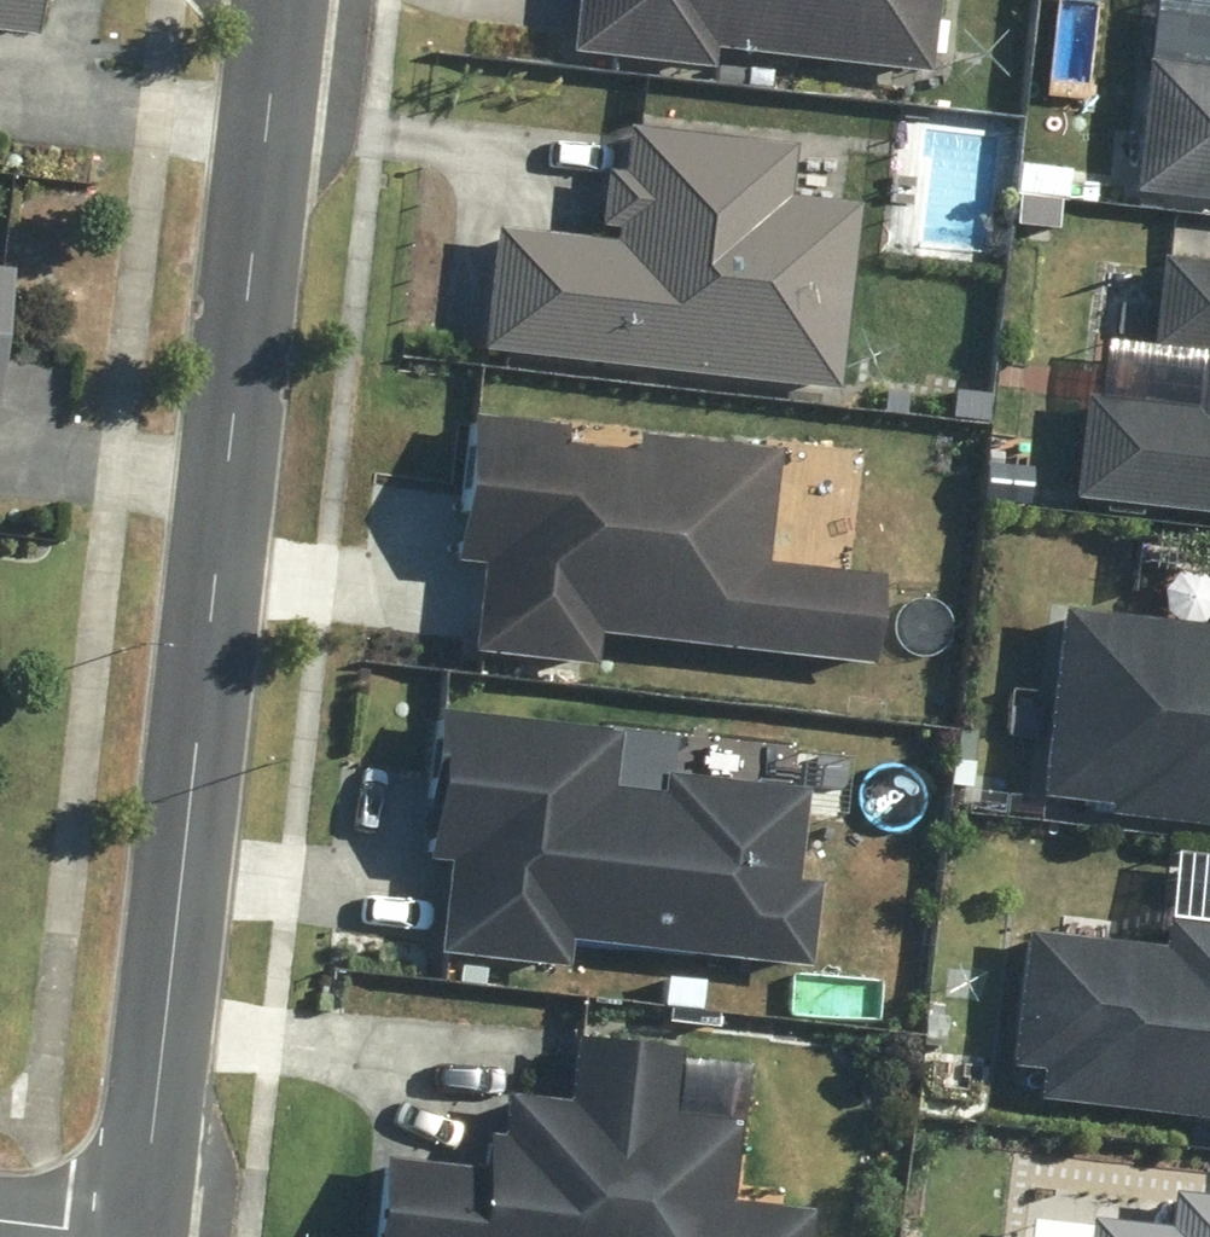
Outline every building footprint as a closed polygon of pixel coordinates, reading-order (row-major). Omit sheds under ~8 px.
[(27,44),(32,0),(0,0),(0,41),(27,44)] [(921,77),(929,0),(569,0),(563,57),(705,73),(707,54),(921,77)] [(1126,195),(1209,204),(1209,0),(1201,71),(1140,65),(1126,195)] [(488,232),(474,356),(831,394),(851,209),(782,201),(787,150),(620,131),(615,176),(597,175),(591,231),(609,233),(608,245),(488,232)] [(1063,503),(1209,519),(1209,268),(1153,262),(1143,352),(1191,358),(1185,413),(1074,400),(1063,503)] [(589,639),(862,669),(871,581),(755,568),(768,455),(626,440),(624,457),(551,449),(553,432),(461,422),(445,567),(472,570),(462,657),(586,670),(589,639)] [(1209,832),(1209,632),(1053,615),(1032,804),(1099,811),(1098,820),(1209,832)] [(567,946),(802,973),(812,888),(787,885),(798,793),(660,777),(658,797),(608,791),(614,740),(432,719),(415,863),(445,867),(434,957),(564,973),(567,946)] [(1027,1106),(1209,1125),(1209,930),(1156,924),(1154,951),(1016,936),(1001,1073),(1030,1076),(1027,1106)] [(805,1213),(723,1204),(733,1123),(668,1116),(676,1053),(576,1041),(568,1104),(510,1097),(505,1139),(485,1137),(481,1175),(378,1163),(369,1236),(802,1236),(805,1213)] [(1162,1195),(1158,1232),(1080,1223),(1079,1236),(1209,1236),(1209,1200),(1162,1195)]
